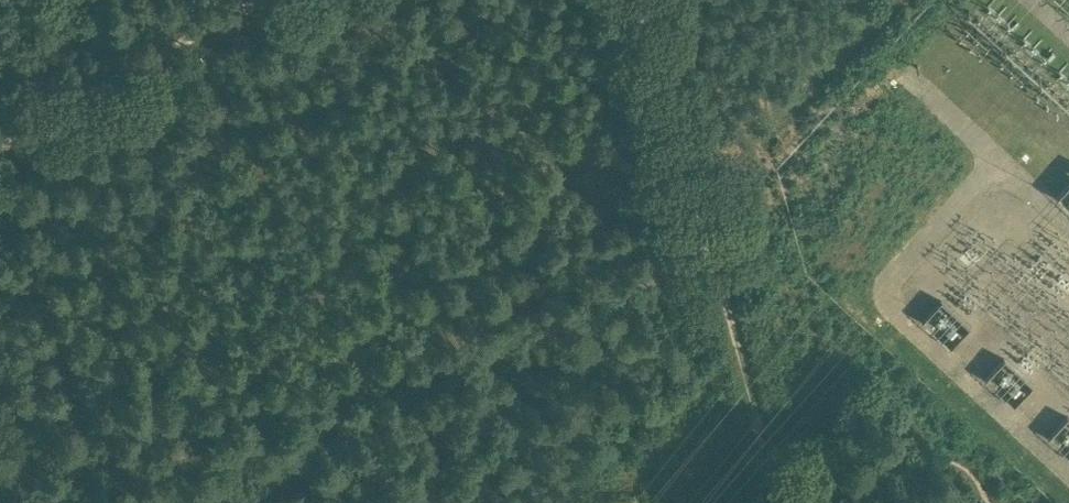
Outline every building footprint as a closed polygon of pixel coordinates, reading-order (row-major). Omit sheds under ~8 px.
[(925,316),(947,337),(962,321),(940,300),(925,316)] [(1049,436),(1068,452),(1068,420),(1065,417),(1049,436)]
